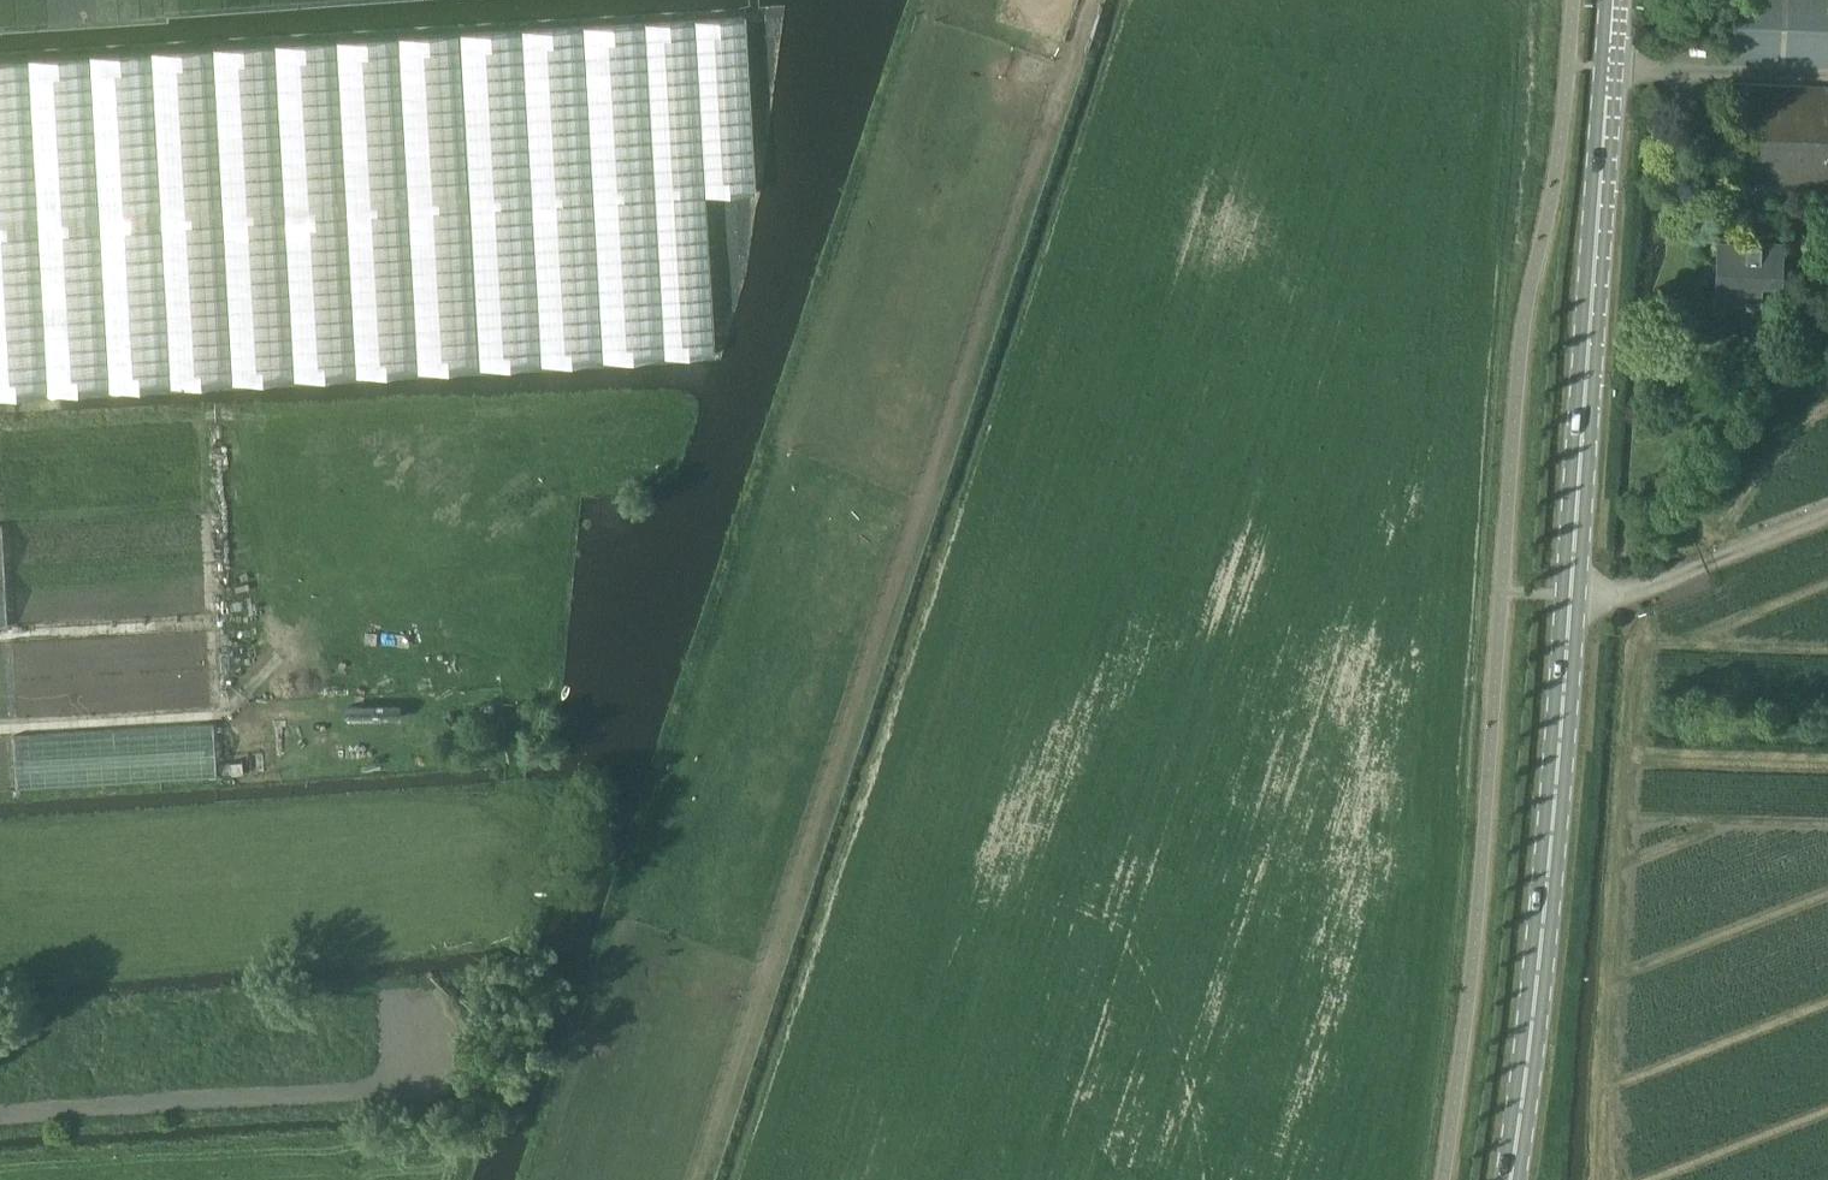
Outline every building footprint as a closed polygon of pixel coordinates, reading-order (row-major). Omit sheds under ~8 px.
[(1731,62),(1827,65),(1827,0),(1733,0),(1731,62)] [(479,368),(479,366),(715,354),(705,194),(755,192),(746,16),(698,19),(460,32),(0,60),(0,396),(479,368)] [(1730,86),(1727,179),(1827,183),(1827,89),(1730,86)] [(1778,285),(1779,245),(1759,244),(1759,248),(1720,247),(1719,303),(1760,304),(1761,285),(1778,285)]
